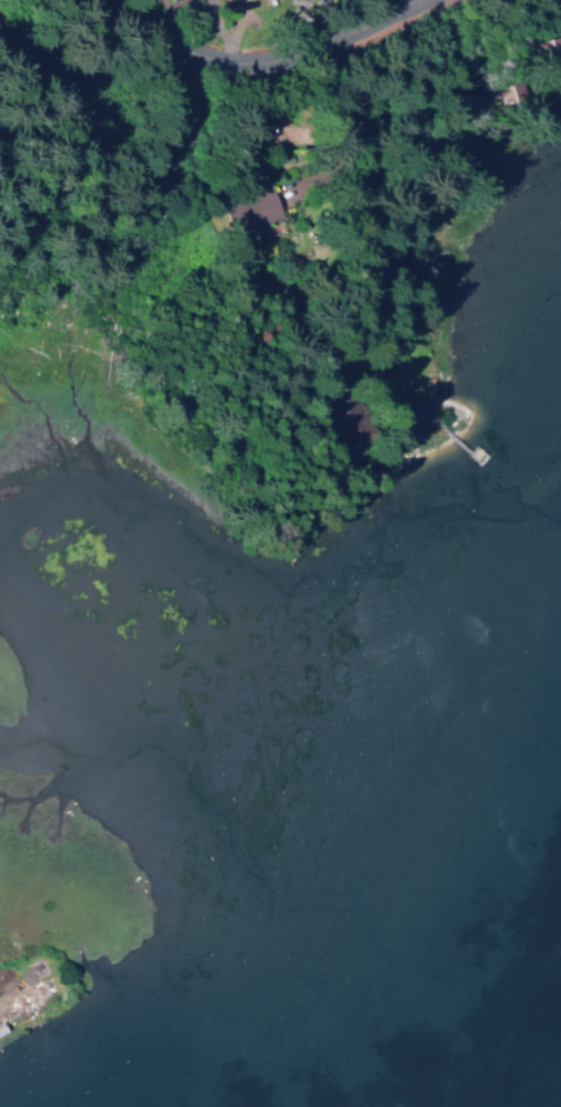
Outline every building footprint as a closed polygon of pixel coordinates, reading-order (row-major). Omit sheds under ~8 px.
[(280,217),(270,185),(222,200),(233,233),(280,217)]
